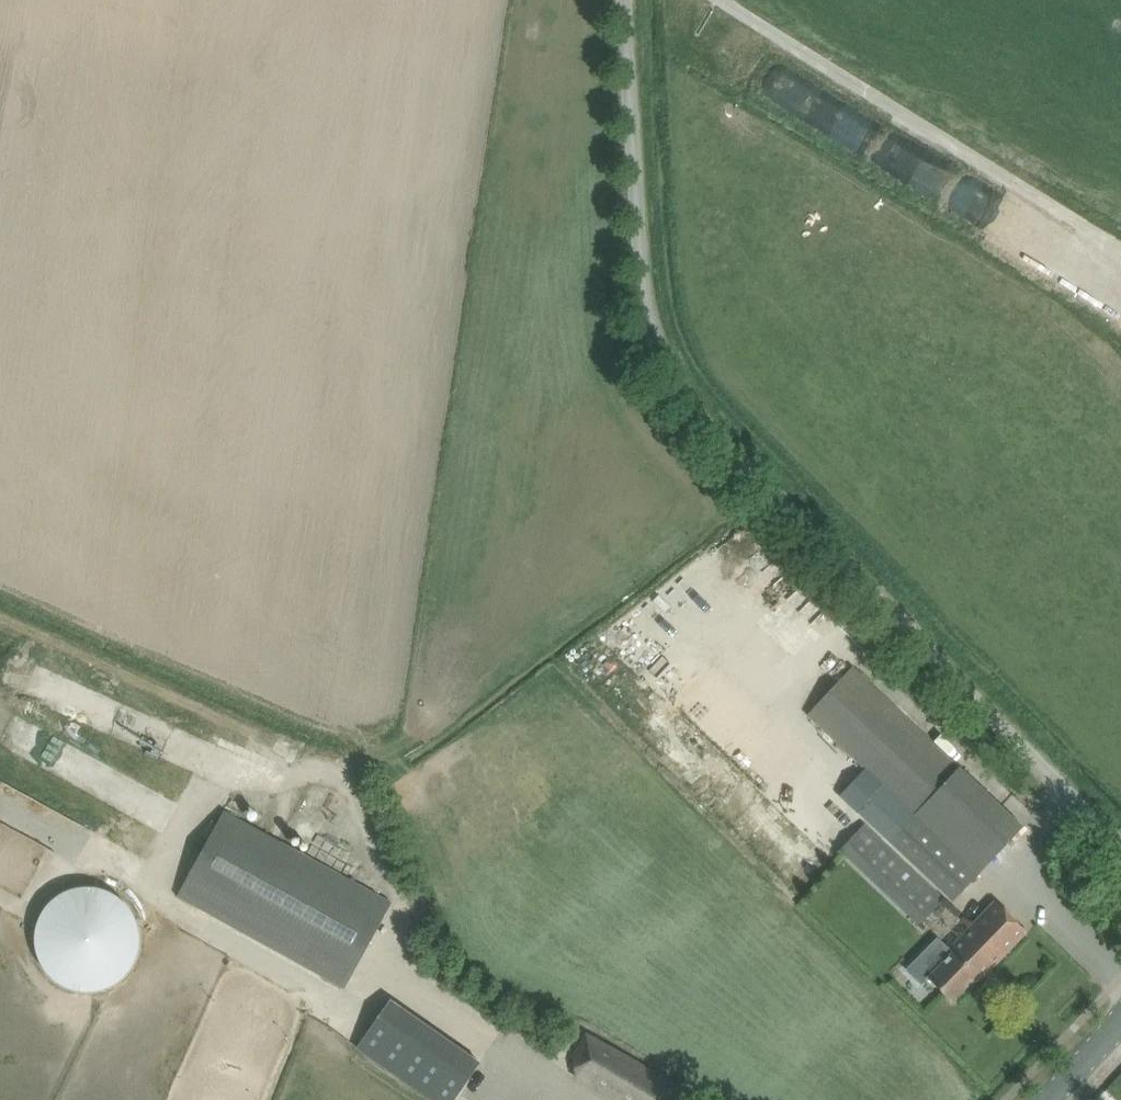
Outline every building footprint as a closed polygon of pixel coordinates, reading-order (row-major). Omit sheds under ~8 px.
[(852,667),(806,715),(914,816),(891,840),(909,857),(955,900),(1023,827),(852,667)] [(22,766),(0,753),(0,795),(4,797),(22,766)] [(344,988),(392,901),(225,809),(176,896),(344,988)] [(859,834),(844,852),(857,863),(856,865),(919,925),(945,898),(882,838),(868,825),(859,834)] [(35,934),(35,944),(37,953),(40,962),(45,970),(51,977),(59,983),(67,988),(76,991),(86,992),(95,991),(104,989),(112,986),(119,981),(126,975),(131,968),(136,960),(138,951),(140,942),(139,934),(137,924),(134,915),(129,907),(122,900),(114,895),(106,890),(97,888),(87,887),(77,888),(68,891),(60,895),(52,901),(46,908),(41,916),(37,925),(35,934)] [(1027,932),(994,900),(948,948),(952,951),(927,976),(952,1001),(977,976),(981,980),(1027,932)] [(573,1058),(585,1065),(577,1078),(616,1099),(677,1099),(683,1090),(587,1034),(573,1058)]
